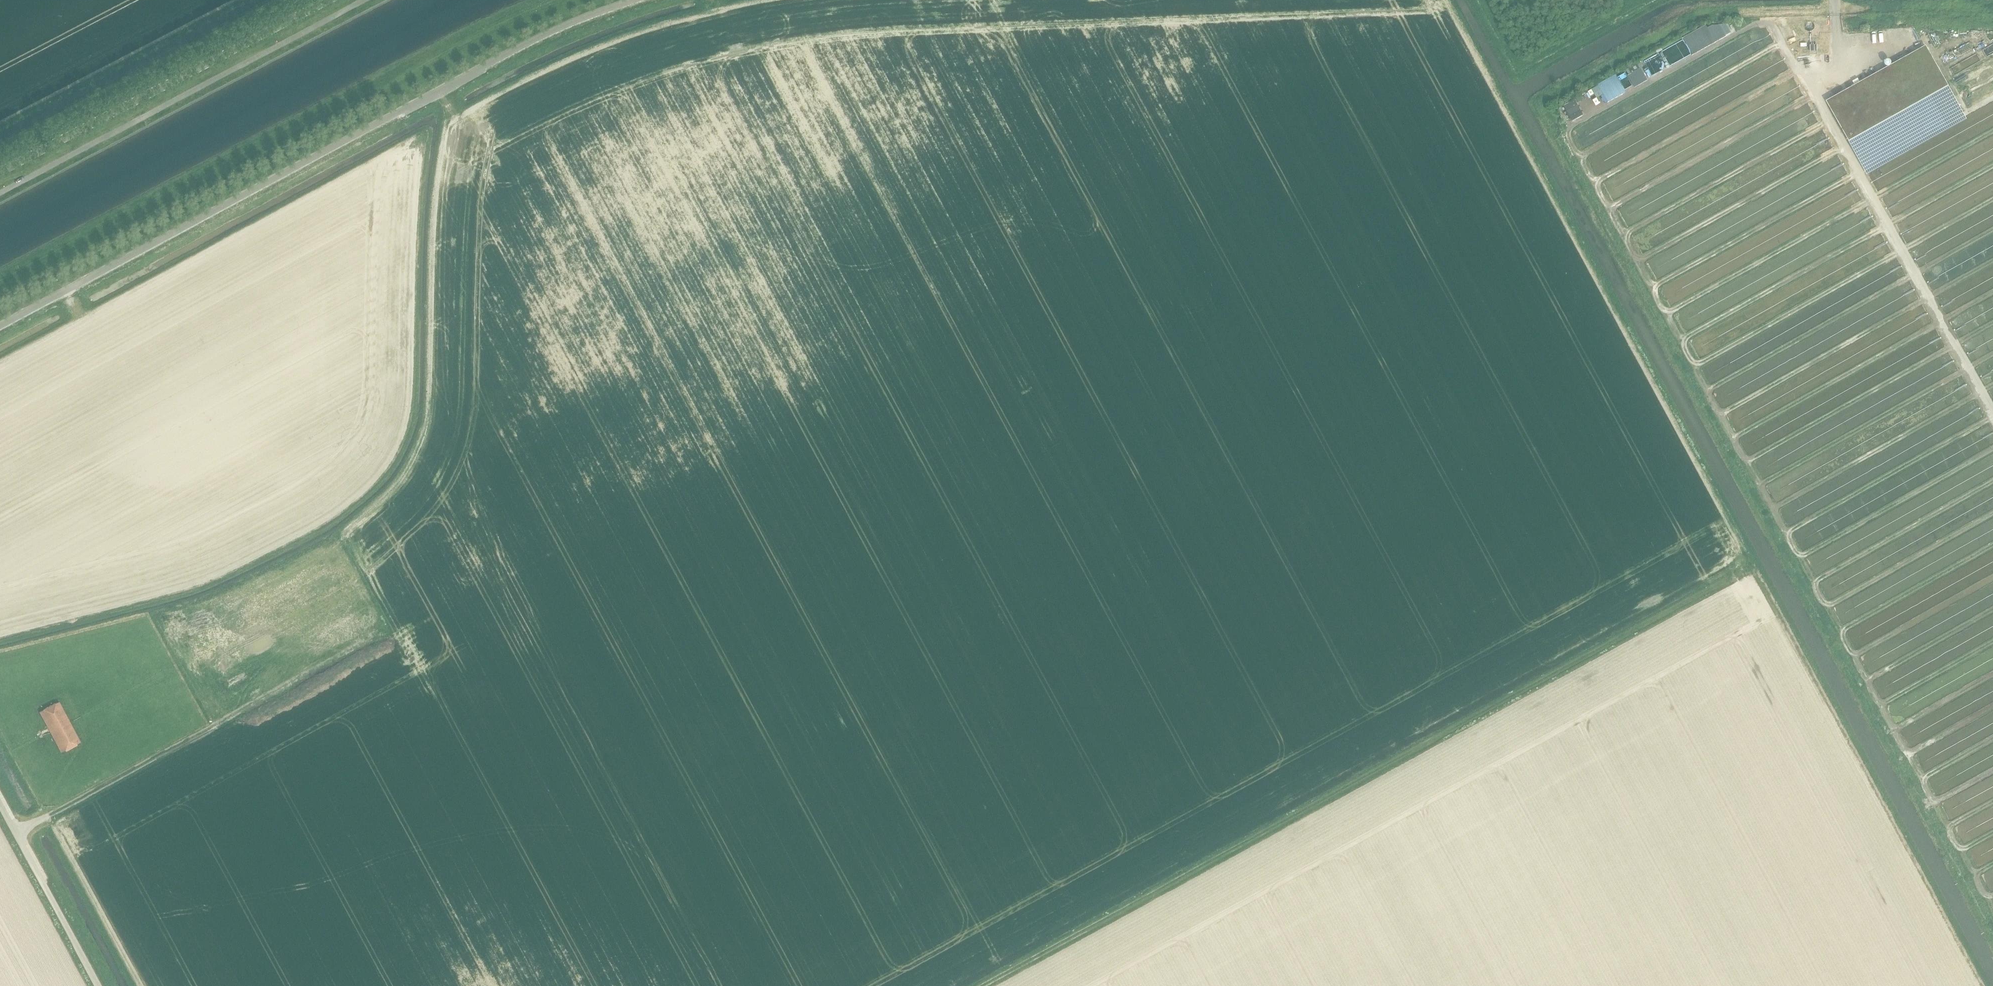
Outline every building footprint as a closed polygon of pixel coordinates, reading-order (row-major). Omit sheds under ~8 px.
[(1705,25),(1682,38),(1692,55),(1714,43),(1725,37),(1718,25),(1711,25),(1706,28),(1705,25)] [(1947,34),(1956,35),(1956,27),(1947,27),(1947,34)] [(1924,48),(1825,103),(1847,143),(1946,88),(1924,48)] [(1861,66),(1851,72),(1854,77),(1864,71),(1861,66)] [(1640,67),(1627,74),(1632,84),(1634,87),(1647,79),(1640,67)] [(1614,75),(1597,85),(1598,85),(1603,94),(1607,102),(1624,93),(1622,90),(1614,75)] [(1603,94),(1598,85),(1592,89),(1597,98),(1603,94)] [(1574,99),(1563,105),(1567,113),(1572,121),(1582,115),(1574,99)] [(62,753),(80,743),(58,702),(40,712),(62,753)]
